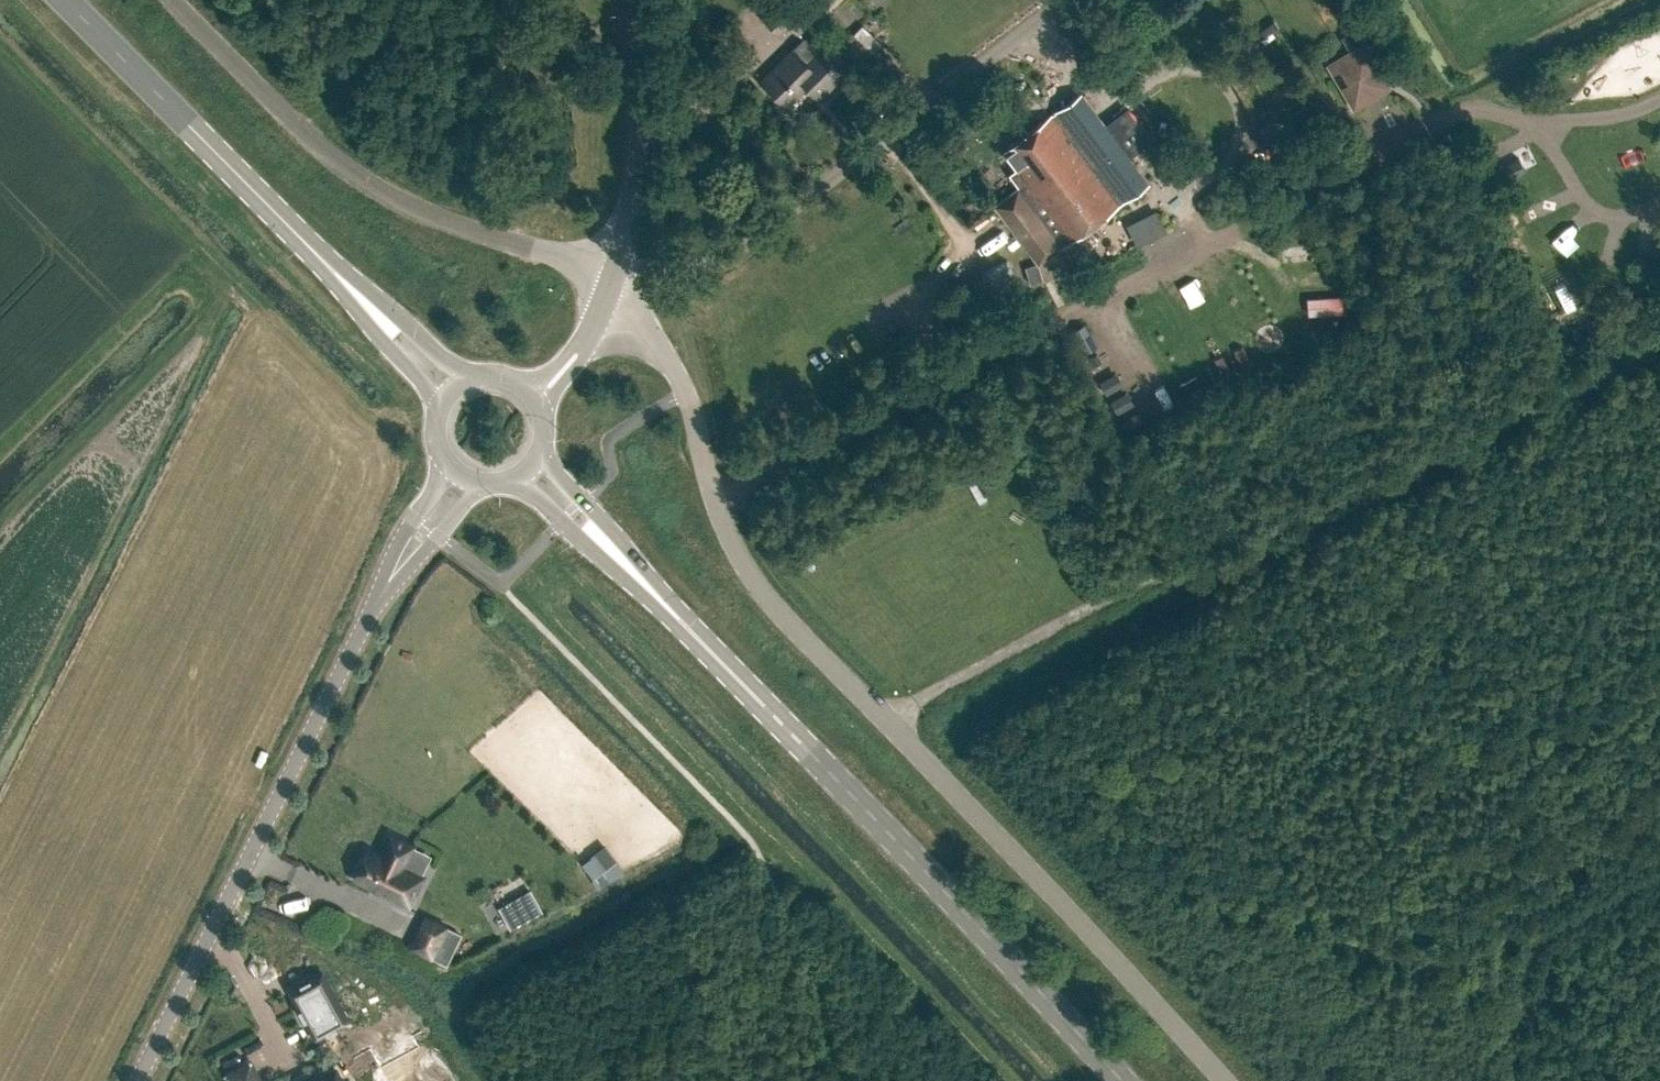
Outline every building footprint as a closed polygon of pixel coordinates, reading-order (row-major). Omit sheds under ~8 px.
[(780,35),(790,25),(799,34),(815,19),(796,0),(779,0),(762,16),(780,35)] [(1260,40),(1278,26),(1274,20),(1256,34),(1260,40)] [(1348,50),(1367,38),(1359,26),(1340,38),(1348,50)] [(808,86),(818,98),(841,76),(807,39),(763,80),(787,106),(808,86)] [(1326,64),(1353,111),(1391,89),(1365,42),(1326,64)] [(1149,184),(1083,93),(1004,149),(1018,168),(1015,170),(1024,183),(994,205),(1037,263),(1064,243),(1065,245),(1149,184)] [(1297,267),(1317,265),(1315,251),(1295,253),(1297,267)] [(1310,290),(1330,289),(1329,275),(1309,276),(1310,290)] [(1325,315),(1344,313),(1343,298),(1323,300),(1325,315)] [(1264,363),(1273,359),(1265,344),(1256,348),(1264,363)] [(1144,372),(1159,407),(1179,399),(1164,364),(1144,372)] [(414,845),(390,833),(379,854),(369,849),(354,878),(409,905),(423,876),(403,866),(414,845)] [(583,864),(599,885),(621,869),(605,848),(583,864)] [(513,925),(547,909),(536,886),(502,902),(513,925)] [(461,934),(445,926),(431,955),(446,963),(461,934)] [(290,990),(316,1036),(347,1019),(321,973),(290,990)] [(250,1063),(227,1075),(230,1080),(260,1080),(250,1063)] [(335,1072),(318,1080),(340,1080),(335,1072)]
